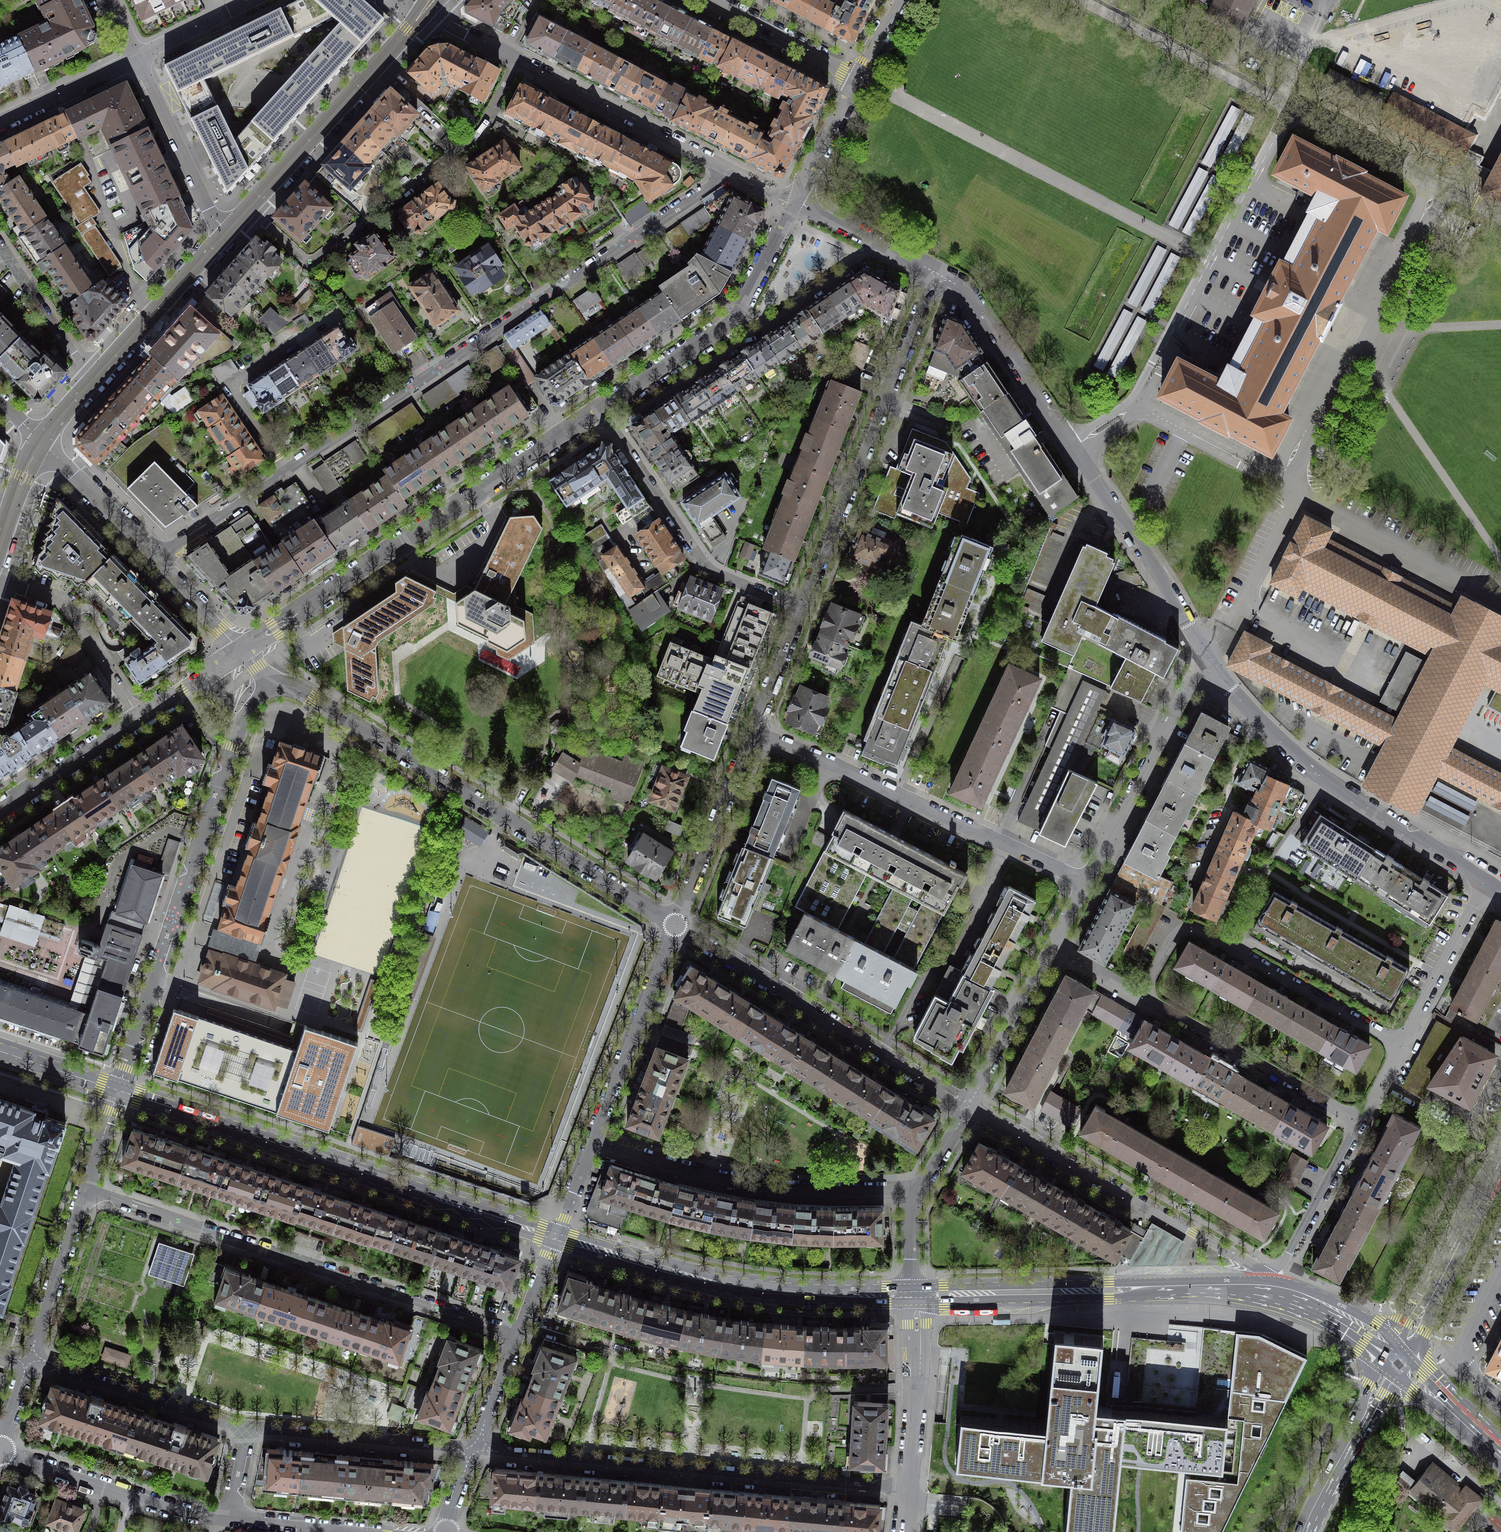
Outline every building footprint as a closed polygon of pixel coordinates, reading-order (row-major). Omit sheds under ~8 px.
[(64,0),(40,0),(45,9),(64,0)] [(45,9),(50,21),(48,22),(49,23),(50,25),(65,57),(73,54),(74,56),(79,53),(78,51),(85,48),(86,44),(90,45),(94,44),(97,36),(95,32),(91,31),(92,27),(89,20),(91,20),(88,14),(87,15),(83,8),(85,7),(82,2),(81,3),(79,0),(64,0),(45,9)] [(143,19),(144,19),(144,18),(154,13),(154,14),(154,13),(164,8),(164,9),(165,8),(170,5),(175,3),(181,0),(134,0),(136,5),(143,19)] [(227,194),(384,21),(361,0),(301,0),(165,67),(206,151),(227,194)] [(508,22),(508,21),(499,16),(501,12),(488,0),(473,0),(466,8),(466,11),(467,14),(502,32),(508,22)] [(501,12),(499,16),(508,21),(508,22),(511,24),(522,4),(518,0),(488,0),(501,12)] [(608,12),(615,0),(591,0),(609,9),(608,11),(608,12)] [(641,0),(615,0),(608,12),(629,23),(641,0)] [(657,0),(641,0),(629,23),(656,37),(671,7),(668,5),(657,0)] [(789,10),(795,0),(771,0),(779,5),(789,10)] [(789,10),(798,15),(808,20),(818,0),(795,0),(789,10)] [(808,20),(817,25),(826,30),(837,10),(819,0),(818,0),(808,20)] [(867,14),(873,2),(875,0),(848,0),(846,3),(867,14)] [(1214,8),(1208,19),(1237,34),(1243,22),(1242,21),(1253,1),(1253,0),(1199,0),(1214,8)] [(852,43),(867,14),(846,3),(841,12),(837,10),(826,30),(838,36),(852,43)] [(689,16),(671,7),(656,37),(677,48),(692,18),(689,16)] [(550,58),(554,60),(568,33),(539,17),(527,41),(529,46),(550,58)] [(696,20),(692,18),(677,48),(698,58),(713,29),(696,20)] [(65,57),(50,25),(43,29),(42,27),(18,38),(34,72),(35,72),(34,70),(41,66),(42,68),(49,65),(56,61),(55,60),(64,56),(65,57)] [(713,29),(698,58),(699,59),(699,58),(705,62),(706,60),(718,66),(717,67),(718,68),(733,40),(717,31),(713,29)] [(590,44),(568,33),(554,60),(558,62),(576,71),(590,44)] [(18,38),(12,41),(0,46),(0,94),(5,92),(3,87),(13,82),(24,77),(25,80),(30,78),(34,76),(32,73),(34,72),(18,38)] [(743,45),(733,40),(718,68),(738,78),(753,50),(749,48),(743,45)] [(459,90),(475,60),(447,45),(445,44),(442,44),(440,44),(437,44),(435,45),(433,46),(431,47),(429,49),(407,73),(432,95),(442,84),(448,83),(460,89),(459,90)] [(590,44),(576,71),(600,84),(604,86),(618,59),(590,44)] [(757,52),(753,50),(738,78),(759,89),(773,61),(763,55),(757,52)] [(618,59),(604,86),(621,95),(625,97),(639,70),(618,59)] [(484,65),(475,60),(459,90),(483,103),(499,73),(484,65)] [(773,61),(759,89),(760,88),(772,94),(771,96),(778,100),(793,71),(786,67),(783,66),(773,61)] [(667,84),(639,70),(625,97),(629,99),(653,111),(667,84)] [(782,111),(809,125),(813,117),(814,118),(818,110),(817,109),(824,95),(827,94),(828,91),(828,89),(827,87),(824,86),(822,86),(811,80),(812,79),(804,75),(803,76),(793,71),(778,100),(779,100),(782,94),(790,98),(788,101),(787,104),(786,103),(782,111)] [(374,110),(372,112),(399,136),(403,140),(406,136),(414,144),(429,128),(424,124),(434,113),(400,82),(400,83),(399,82),(391,92),(391,91),(389,94),(374,110)] [(531,126),(546,97),(533,90),(521,84),(506,113),(507,113),(505,116),(519,124),(523,123),(523,122),(531,126)] [(667,84),(653,111),(669,119),(673,121),(672,121),(673,122),(688,93),(681,89),(680,91),(667,84)] [(70,112),(65,114),(76,138),(77,138),(81,136),(102,126),(112,148),(113,148),(147,132),(146,132),(147,132),(140,119),(142,117),(140,111),(137,111),(135,108),(134,105),(135,102),(132,96),(129,96),(125,86),(118,89),(117,88),(108,92),(108,93),(91,102),(90,101),(81,105),(81,106),(70,112)] [(698,135),(712,108),(688,95),(689,93),(688,93),(673,122),(676,123),(681,126),(681,127),(688,132),(689,130),(698,135)] [(1474,136),(1394,95),(1380,122),(1420,143),(1459,164),(1474,136)] [(546,97),(531,126),(536,129),(535,132),(545,137),(547,134),(551,137),(567,108),(556,102),(546,97)] [(1232,107),(1202,164),(1211,169),(1242,112),(1232,107)] [(584,117),(567,108),(551,137),(559,141),(557,144),(577,154),(579,151),(586,155),(601,126),(584,117)] [(738,121),(712,108),(698,135),(699,135),(707,139),(707,140),(714,144),(715,143),(720,146),(724,148),(738,121)] [(809,125),(782,111),(769,136),(796,151),(808,127),(809,125)] [(384,152),(399,136),(372,112),(370,114),(365,120),(357,128),(384,152)] [(60,116),(45,124),(56,148),(59,153),(68,149),(65,143),(76,138),(65,114),(60,116)] [(1246,114),(1216,171),(1225,176),(1255,119),(1246,114)] [(763,134),(738,121),(724,148),(727,150),(732,152),(732,154),(739,158),(740,156),(748,161),(749,161),(763,134)] [(508,128),(497,122),(495,126),(493,130),(503,135),(503,134),(505,135),(508,128)] [(56,148),(45,124),(28,132),(25,133),(36,157),(56,148)] [(601,126),(586,155),(585,158),(600,166),(602,163),(611,168),(626,139),(614,132),(601,126)] [(342,145),(369,169),(384,152),(357,128),(350,137),(344,143),(342,145)] [(147,131),(147,132),(146,132),(147,132),(113,148),(113,150),(115,149),(118,156),(117,157),(118,159),(119,163),(121,162),(124,168),(123,170),(124,171),(123,171),(133,191),(134,192),(135,192),(138,199),(137,200),(139,203),(140,205),(141,205),(144,211),(143,212),(143,214),(144,214),(178,197),(173,186),(171,187),(168,180),(169,179),(168,177),(169,177),(167,173),(165,174),(162,168),(163,166),(162,165),(163,165),(160,160),(158,155),(157,154),(155,153),(152,147),(154,146),(152,142),(152,143),(151,141),(149,141),(147,135),(148,134),(147,131)] [(17,167),(36,157),(25,133),(21,135),(5,143),(17,167)] [(764,135),(763,134),(749,161),(758,166),(757,167),(761,169),(765,171),(765,170),(775,175),(776,177),(779,179),(781,178),(783,178),(785,174),(784,172),(791,158),(793,159),(797,151),(796,151),(769,136),(768,137),(773,140),(772,143),(769,143),(761,139),(764,135)] [(638,145),(626,139),(611,168),(609,171),(624,179),(626,176),(635,180),(650,151),(638,145)] [(1162,393),(1160,396),(1164,398),(1164,397),(1167,399),(1168,399),(1172,401),(1173,402),(1176,404),(1177,403),(1182,406),(1182,407),(1185,409),(1187,408),(1191,411),(1191,412),(1195,414),(1196,413),(1200,415),(1201,417),(1204,418),(1203,420),(1227,433),(1228,431),(1231,433),(1232,432),(1237,435),(1237,436),(1241,437),(1242,437),(1246,439),(1247,441),(1250,442),(1251,442),(1255,444),(1256,445),(1259,447),(1260,447),(1265,449),(1265,450),(1268,452),(1271,454),(1273,451),(1272,451),(1274,447),(1274,446),(1277,440),(1278,440),(1281,433),(1281,432),(1284,426),(1285,426),(1287,422),(1288,423),(1289,419),(1286,418),(1278,414),(1280,411),(1280,409),(1283,404),(1284,403),(1288,395),(1288,394),(1291,388),(1292,388),(1296,380),(1296,379),(1299,373),(1300,373),(1304,365),(1304,364),(1307,358),(1308,357),(1312,349),(1312,348),(1315,343),(1316,342),(1318,338),(1319,339),(1319,340),(1322,342),(1324,338),(1325,335),(1327,330),(1328,330),(1329,328),(1329,327),(1331,323),(1333,318),(1334,319),(1335,316),(1338,311),(1339,308),(1340,308),(1341,305),(1338,303),(1338,304),(1336,303),(1338,299),(1338,298),(1341,292),(1342,292),(1346,284),(1346,283),(1349,277),(1350,277),(1354,269),(1354,268),(1357,262),(1358,261),(1362,253),(1362,252),(1365,247),(1366,246),(1370,238),(1370,237),(1373,231),(1374,231),(1376,227),(1384,231),(1383,232),(1386,233),(1388,230),(1387,230),(1389,226),(1389,225),(1392,219),(1393,219),(1397,212),(1396,211),(1399,205),(1400,205),(1402,202),(1403,202),(1405,199),(1401,197),(1401,198),(1398,196),(1397,196),(1393,194),(1392,193),(1389,191),(1388,192),(1383,189),(1383,188),(1379,186),(1378,187),(1374,184),(1374,183),(1370,181),(1369,182),(1365,180),(1364,178),(1361,177),(1362,175),(1338,162),(1337,164),(1333,162),(1332,163),(1328,160),(1328,159),(1324,158),(1323,158),(1319,156),(1318,154),(1315,153),(1314,153),(1309,151),(1309,150),(1306,148),(1305,148),(1300,146),(1300,145),(1297,143),(1294,141),(1292,144),(1293,144),(1292,146),(1292,148),(1290,152),(1289,152),(1287,156),(1287,157),(1285,161),(1284,162),(1282,165),(1283,166),(1280,171),(1279,171),(1278,173),(1276,176),(1279,177),(1282,178),(1283,178),(1288,180),(1288,181),(1292,183),(1293,183),(1297,185),(1298,186),(1317,197),(1282,265),(1281,265),(1279,268),(1280,268),(1277,273),(1275,275),(1276,276),(1275,278),(1275,279),(1273,283),(1272,283),(1271,285),(1271,287),(1269,291),(1267,294),(1266,295),(1265,297),(1265,299),(1263,302),(1262,302),(1261,305),(1260,304),(1259,307),(1260,307),(1257,312),(1256,312),(1255,315),(1220,384),(1200,373),(1198,374),(1194,371),(1194,370),(1190,369),(1189,369),(1185,367),(1184,365),(1182,364),(1182,363),(1179,362),(1177,365),(1178,365),(1177,367),(1177,368),(1175,373),(1173,373),(1172,376),(1172,378),(1170,382),(1169,382),(1167,386),(1167,387),(1165,391),(1164,392),(1163,393),(1162,393)] [(18,177),(10,182),(3,172),(4,170),(15,165),(16,167),(17,167),(5,143),(0,145),(0,190),(18,177)] [(502,143),(485,155),(502,179),(510,174),(513,178),(522,173),(518,168),(520,167),(507,147),(506,148),(504,146),(502,143)] [(369,169),(342,145),(340,147),(320,169),(315,175),(339,197),(346,203),(364,183),(360,179),(369,169)] [(663,158),(650,151),(635,180),(649,202),(676,184),(678,183),(679,181),(680,180),(681,178),(681,176),(681,174),(681,172),(680,170),(679,169),(678,167),(677,166),(676,165),(663,158)] [(502,179),(485,155),(468,166),(470,168),(471,171),(470,172),(483,192),(485,191),(488,195),(497,190),(493,185),(502,179)] [(1484,197),(1484,196),(1500,205),(1500,158),(1488,183),(1483,193),(1482,193),(1481,195),(1484,197)] [(76,227),(81,235),(104,219),(83,188),(92,183),(87,177),(89,175),(83,166),(75,171),(73,173),(71,171),(53,183),(81,224),(76,227)] [(1199,168),(1169,225),(1178,230),(1209,173),(1199,168)] [(310,180),(305,186),(329,208),(339,197),(315,175),(310,180)] [(1213,176),(1183,233),(1192,238),(1223,181),(1213,176)] [(0,190),(0,199),(10,214),(24,234),(18,238),(19,238),(47,220),(18,177),(0,190)] [(426,194),(420,198),(436,219),(445,212),(446,214),(453,209),(454,202),(451,201),(447,196),(449,195),(445,190),(449,187),(443,178),(432,187),(425,192),(426,194)] [(562,191),(555,195),(572,220),(581,215),(584,220),(595,213),(592,208),(593,202),(590,202),(587,197),(589,196),(585,190),(581,184),(577,187),(572,180),(560,188),(562,191)] [(1485,181),(1482,180),(1477,190),(1482,193),(1483,193),(1488,183),(1485,181)] [(276,219),(272,223),(281,232),(286,232),(288,229),(300,240),(329,208),(305,186),(290,203),(276,218),(276,219)] [(717,226),(748,242),(750,238),(764,211),(733,195),(728,193),(705,208),(714,222),(717,226)] [(552,200),(551,198),(534,209),(551,234),(552,234),(551,233),(557,229),(560,234),(568,228),(565,224),(568,222),(571,220),(572,221),(572,220),(555,195),(555,196),(556,197),(552,200)] [(183,207),(178,197),(144,214),(148,223),(124,234),(130,250),(130,251),(135,268),(147,280),(169,255),(192,230),(181,207),(183,207)] [(436,219),(420,198),(416,201),(415,200),(399,212),(401,214),(403,217),(400,219),(406,227),(404,229),(410,236),(415,232),(421,233),(421,230),(436,219)] [(551,234),(534,209),(530,212),(522,201),(499,216),(508,228),(514,224),(520,233),(525,241),(525,244),(531,245),(534,251),(545,243),(543,240),(551,234)] [(693,217),(680,225),(689,239),(690,238),(714,222),(705,208),(693,217)] [(122,268),(102,239),(94,227),(104,219),(81,235),(109,277),(122,268)] [(37,264),(64,246),(47,220),(19,238),(25,248),(29,245),(32,249),(34,252),(30,255),(37,264)] [(689,239),(680,225),(673,230),(666,235),(675,248),(689,239)] [(746,246),(748,242),(717,226),(701,256),(732,272),(746,246)] [(359,250),(346,259),(353,268),(357,265),(366,277),(375,271),(376,271),(385,265),(386,267),(395,260),(393,257),(394,257),(375,232),(356,245),(357,247),(359,250)] [(256,240),(238,260),(262,282),(280,262),(276,257),(271,253),(274,250),(268,244),(265,248),(256,240)] [(92,287),(64,246),(37,264),(37,265),(42,261),(56,282),(70,303),(65,306),(84,293),(102,282),(101,281),(92,287)] [(657,258),(648,246),(642,250),(637,254),(645,266),(657,258)] [(1158,247),(1127,304),(1137,309),(1167,252),(1158,247)] [(473,259),(460,268),(466,277),(465,278),(473,289),(480,285),(482,287),(499,276),(498,275),(503,272),(496,263),(495,263),(487,250),(473,259)] [(627,260),(618,267),(628,281),(634,277),(633,274),(645,266),(637,254),(627,260)] [(1172,254),(1141,311),(1151,316),(1181,259),(1172,254)] [(732,272),(701,256),(697,261),(683,270),(659,287),(662,291),(661,291),(681,320),(681,319),(719,294),(732,272)] [(230,268),(223,277),(246,297),(261,281),(262,282),(238,260),(230,268)] [(864,270),(848,281),(864,306),(889,319),(900,290),(878,278),(864,270)] [(526,296),(530,293),(515,271),(482,293),(497,315),(526,296)] [(421,302),(443,288),(435,276),(432,272),(417,282),(414,282),(410,284),(409,288),(412,292),(409,294),(414,301),(418,298),(421,302)] [(246,297),(223,277),(210,291),(199,303),(226,327),(235,317),(231,314),(246,297)] [(863,305),(864,306),(848,281),(833,291),(830,293),(827,295),(843,319),(863,305)] [(102,282),(84,293),(85,294),(89,291),(94,299),(90,302),(111,321),(113,318),(126,304),(125,303),(129,298),(122,292),(118,296),(102,282)] [(452,301),(443,288),(421,302),(436,325),(437,325),(440,329),(449,322),(446,318),(458,310),(452,301)] [(583,294),(574,300),(582,312),(601,300),(593,288),(583,294)] [(301,316),(304,314),(313,309),(324,302),(310,289),(305,295),(307,298),(305,301),(302,303),(299,301),(292,309),(301,316)] [(661,291),(638,306),(658,335),(661,334),(681,320),(661,291)] [(88,305),(82,296),(85,294),(84,293),(65,306),(86,338),(90,339),(94,339),(108,324),(111,321),(90,302),(88,305)] [(366,310),(383,336),(384,336),(398,358),(418,344),(408,328),(397,311),(394,308),(397,306),(389,293),(366,309),(366,310)] [(843,319),(827,295),(824,297),(821,299),(821,300),(806,309),(822,333),(843,319)] [(181,373),(183,377),(233,352),(242,342),(226,327),(199,303),(171,334),(151,356),(175,377),(176,377),(177,377),(181,373)] [(638,306),(616,322),(635,351),(655,337),(658,335),(638,306)] [(301,316),(292,309),(281,317),(273,310),(270,314),(267,317),(281,329),(293,321),(301,316)] [(822,333),(806,309),(802,312),(798,314),(799,316),(785,325),(801,348),(823,334),(822,333)] [(540,310),(503,335),(507,341),(502,344),(497,347),(506,360),(518,352),(514,348),(523,341),(542,329),(551,323),(541,310),(540,310)] [(1124,310),(1093,367),(1103,372),(1133,315),(1124,310)] [(310,323),(304,314),(301,316),(293,321),(295,325),(301,329),(306,326),(310,323)] [(0,318),(0,357),(21,336),(2,317),(0,318)] [(281,329),(267,317),(265,320),(262,323),(273,333),(281,329)] [(954,320),(946,317),(933,350),(935,351),(929,366),(956,377),(960,374),(957,369),(982,353),(962,323),(954,320)] [(1138,317),(1107,374),(1117,379),(1147,322),(1138,317)] [(616,322),(593,337),(612,366),(616,364),(635,351),(616,322)] [(329,331),(320,338),(338,364),(346,359),(345,357),(357,349),(351,340),(349,341),(339,325),(329,331)] [(801,348),(785,325),(772,334),(771,332),(766,335),(763,338),(780,363),(801,348)] [(16,381),(45,352),(44,351),(40,355),(21,336),(0,357),(0,363),(7,370),(16,380),(15,381),(16,381)] [(608,368),(612,366),(593,337),(570,352),(571,354),(589,381),(608,368)] [(337,365),(338,364),(320,338),(311,343),(302,349),(320,376),(329,370),(327,368),(336,363),(337,365)] [(780,363),(763,338),(762,338),(763,339),(750,348),(749,347),(745,350),(741,352),(758,377),(780,363)] [(855,341),(846,364),(861,369),(865,358),(870,347),(855,341)] [(506,360),(497,347),(488,353),(479,359),(489,374),(507,362),(506,360)] [(320,376),(302,349),(293,355),(284,361),(302,388),(303,388),(301,386),(318,374),(320,376)] [(67,372),(45,352),(16,381),(32,398),(38,398),(43,398),(67,372)] [(518,352),(506,360),(520,380),(524,386),(531,381),(524,370),(526,369),(528,368),(518,352)] [(758,377),(741,352),(742,354),(729,363),(728,361),(723,364),(720,366),(737,391),(743,387),(745,390),(749,391),(752,388),(754,385),(751,382),(758,377)] [(960,374),(963,379),(960,381),(980,412),(1008,393),(984,357),(982,353),(957,369),(960,374)] [(589,381),(571,354),(544,372),(536,377),(539,382),(535,384),(543,396),(547,394),(552,401),(551,404),(558,405),(558,402),(561,400),(560,400),(566,396),(566,397),(571,393),(577,389),(578,389),(580,388),(584,385),(587,382),(588,382),(589,381)] [(132,377),(156,399),(173,414),(194,400),(185,387),(172,396),(164,390),(175,377),(151,356),(141,367),(132,377)] [(224,362),(233,375),(236,373),(239,371),(231,359),(224,362)] [(302,388),(284,361),(275,367),(267,373),(284,400),(285,400),(284,398),(292,392),(294,394),(302,388)] [(217,365),(227,379),(230,377),(233,375),(224,362),(217,365)] [(861,369),(846,364),(841,377),(855,383),(858,376),(861,369)] [(227,379),(217,365),(210,369),(220,383),(223,381),(227,379)] [(458,374),(446,382),(456,396),(479,381),(469,366),(458,374)] [(737,391),(720,366),(719,367),(720,368),(706,378),(705,376),(700,379),(697,382),(714,407),(737,391)] [(284,400),(267,373),(257,380),(248,386),(251,390),(244,394),(253,408),(258,404),(263,412),(275,404),(276,405),(284,400)] [(119,392),(113,398),(137,420),(156,399),(132,377),(119,392)] [(855,383),(841,377),(838,384),(853,389),(855,383)] [(520,380),(492,398),(510,425),(524,416),(538,407),(524,386),(520,380)] [(434,389),(423,397),(432,412),(456,396),(446,382),(434,389)] [(714,407),(697,382),(696,382),(697,384),(683,393),(682,391),(678,394),(674,397),(690,420),(691,422),(698,418),(701,423),(711,417),(707,411),(714,407)] [(828,390),(817,419),(845,430),(850,417),(851,418),(852,414),(853,411),(860,392),(853,389),(838,384),(837,383),(833,392),(828,390)] [(1009,393),(1008,393),(980,412),(1003,447),(1049,516),(1078,497),(1043,445),(1040,447),(1040,446),(1044,443),(1041,439),(1038,435),(1034,438),(1034,437),(1036,435),(1032,428),(1026,419),(1009,393)] [(208,429),(233,412),(222,395),(219,397),(194,413),(200,421),(204,419),(209,427),(208,428),(208,429)] [(690,420),(674,397),(657,408),(654,410),(670,434),(671,433),(690,420)] [(137,420),(113,398),(102,410),(94,419),(117,440),(125,433),(137,420)] [(510,425),(492,398),(465,416),(483,443),(497,434),(510,425)] [(400,413),(387,421),(396,436),(403,432),(404,434),(424,421),(412,404),(400,413)] [(679,445),(671,433),(670,434),(654,410),(636,422),(631,425),(643,443),(655,461),(678,446),(679,445)] [(219,444),(244,428),(235,414),(233,412),(208,429),(219,444)] [(470,452),(483,443),(465,416),(438,435),(456,462),(470,452)] [(117,440),(94,419),(86,428),(78,437),(79,441),(79,445),(105,472),(108,469),(127,449),(117,440)] [(807,434),(795,464),(826,476),(834,457),(835,457),(836,454),(837,451),(837,450),(845,430),(817,419),(810,435),(807,434)] [(129,454),(111,471),(119,480),(128,489),(154,461),(196,503),(202,497),(205,500),(218,492),(180,452),(184,449),(165,421),(136,441),(135,442),(139,447),(129,454)] [(227,457),(252,440),(246,430),(244,428),(219,444),(219,445),(222,443),(230,454),(227,456),(227,457)] [(890,472),(877,505),(897,513),(896,513),(897,513),(899,509),(933,523),(934,523),(939,509),(967,520),(978,494),(967,489),(966,489),(963,488),(967,477),(945,444),(913,431),(898,469),(903,471),(902,474),(901,476),(900,476),(900,477),(891,473),(891,472),(890,472)] [(456,462),(438,435),(411,453),(429,480),(443,471),(456,462)] [(264,457),(252,440),(227,457),(233,466),(229,469),(234,477),(238,474),(239,474),(241,472),(244,473),(249,470),(249,467),(261,459),(264,457)] [(139,447),(135,442),(127,449),(108,469),(111,471),(129,454),(139,447)] [(340,452),(325,463),(335,477),(366,456),(356,442),(340,452)] [(623,523),(648,505),(628,476),(629,475),(625,469),(622,464),(621,464),(610,448),(610,447),(602,445),(602,447),(569,469),(550,482),(566,506),(608,478),(623,501),(613,508),(617,514),(623,523)] [(682,452),(678,446),(655,461),(668,480),(669,482),(670,481),(677,492),(699,477),(692,467),(692,466),(688,461),(691,459),(692,455),(689,450),(685,450),(682,452)] [(416,488),(429,480),(411,453),(384,471),(406,504),(407,504),(403,497),(416,488)] [(154,461),(128,489),(165,527),(183,515),(184,515),(186,514),(189,512),(188,511),(198,505),(196,503),(154,461)] [(330,496),(336,507),(323,515),(315,520),(336,551),(337,550),(341,547),(342,547),(348,543),(352,540),(357,537),(358,537),(357,536),(362,533),(362,534),(369,529),(348,498),(335,477),(325,463),(313,471),(318,479),(317,479),(323,488),(324,487),(330,496)] [(787,495),(780,510),(808,521),(816,502),(817,502),(818,499),(819,495),(826,476),(795,464),(783,493),(787,495)] [(349,498),(348,498),(369,529),(388,516),(406,504),(384,471),(387,476),(350,500),(349,498)] [(704,488),(683,502),(698,525),(698,524),(706,535),(705,536),(708,540),(711,544),(713,547),(726,539),(711,516),(740,496),(725,474),(704,488)] [(277,495),(258,507),(282,542),(290,537),(307,526),(315,520),(308,510),(312,507),(296,482),(277,495)] [(84,583),(113,555),(112,554),(110,556),(104,549),(105,547),(103,548),(100,545),(102,544),(57,498),(52,512),(51,516),(52,516),(55,518),(48,525),(51,527),(45,533),(48,535),(43,540),(45,542),(41,547),(43,549),(39,553),(35,563),(34,567),(71,579),(84,583)] [(648,505),(623,523),(633,516),(643,531),(637,535),(638,535),(659,521),(657,518),(648,505)] [(808,521),(780,510),(765,549),(769,551),(793,560),(798,547),(799,547),(800,544),(801,541),(801,540),(808,521)] [(231,526),(275,592),(276,591),(278,590),(277,589),(283,586),(286,584),(288,582),(291,580),(292,580),(293,580),(295,579),(295,578),(297,576),(298,577),(303,574),(282,542),(272,549),(249,513),(231,526)] [(535,643),(533,614),(516,605),(514,587),(543,528),(534,515),(510,517),(475,589),(456,602),(457,623),(487,637),(487,641),(516,655),(535,643)] [(1295,603),(1301,591),(1328,540),(1333,532),(1304,517),(1289,545),(1288,544),(1280,560),(1281,560),(1266,588),(1272,590),(1281,595),(1295,603)] [(290,537),(282,542),(303,574),(317,564),(318,564),(320,563),(322,562),(321,561),(336,551),(315,520),(307,526),(290,537)] [(656,563),(677,549),(668,535),(659,521),(638,535),(656,563)] [(614,550),(609,543),(604,536),(607,533),(601,524),(583,536),(618,595),(625,612),(629,609),(636,605),(629,595),(641,587),(641,586),(616,549),(614,550)] [(269,596),(275,592),(231,526),(230,526),(231,526),(230,526),(230,527),(230,528),(232,531),(225,536),(222,533),(221,533),(213,539),(213,540),(211,542),(209,543),(207,541),(187,555),(217,586),(220,589),(224,593),(236,605),(244,613),(254,606),(253,606),(261,601),(269,596)] [(856,544),(851,556),(877,566),(883,568),(893,544),(882,540),(885,533),(873,528),(872,532),(871,535),(861,531),(856,544)] [(962,534),(943,580),(975,593),(980,581),(993,547),(962,534)] [(1392,573),(1328,540),(1301,591),(1427,657),(1455,606),(1392,573)] [(754,545),(746,542),(741,556),(745,557),(748,559),(754,545)] [(1079,555),(1041,640),(1072,654),(1076,645),(1078,645),(1084,632),(1095,606),(1111,569),(1109,569),(1114,559),(1103,554),(1104,551),(1095,547),(1087,543),(1081,556),(1079,555)] [(679,551),(677,549),(656,563),(662,572),(669,583),(679,576),(672,566),(684,558),(679,551)] [(789,570),(793,560),(769,551),(767,554),(760,573),(784,583),(789,570)] [(112,605),(117,610),(142,585),(140,582),(137,579),(136,574),(131,568),(128,570),(113,555),(84,583),(85,583),(90,578),(114,603),(112,605)] [(641,586),(641,587),(647,597),(656,591),(669,583),(662,572),(651,579),(641,586)] [(436,592),(456,602),(475,589),(468,585),(453,595),(409,573),(405,575),(421,583),(436,591),(436,592)] [(344,648),(347,690),(370,701),(374,693),(379,693),(377,664),(376,651),(376,647),(379,640),(383,637),(394,630),(427,608),(431,605),(428,602),(432,596),(433,597),(436,592),(436,591),(421,583),(405,575),(395,582),(396,591),(333,633),(333,642),(344,648)] [(970,605),(975,593),(943,580),(925,626),(914,622),(957,639),(970,605)] [(682,604),(701,611),(700,615),(709,618),(719,594),(705,588),(691,582),(687,591),(680,589),(674,604),(681,607),(682,604)] [(148,591),(142,585),(117,610),(122,615),(124,613),(142,632),(143,632),(149,638),(172,615),(164,606),(156,599),(156,594),(150,588),(148,591)] [(663,601),(656,591),(647,597),(636,605),(629,609),(642,628),(669,610),(663,601)] [(1359,788),(1415,817),(1437,776),(1453,746),(1484,686),(1500,654),(1500,617),(1489,611),(1460,596),(1455,606),(1427,657),(1425,662),(1406,652),(1380,702),(1399,712),(1396,717),(1381,747),(1362,783),(1359,788)] [(14,600),(8,617),(34,626),(32,632),(33,632),(58,640),(61,630),(45,625),(49,612),(31,606),(14,600)] [(748,605),(738,601),(717,654),(716,654),(711,664),(710,664),(710,663),(709,662),(711,658),(671,642),(661,667),(666,669),(663,677),(697,691),(699,686),(702,687),(693,709),(728,723),(727,722),(741,686),(747,672),(748,673),(772,613),(749,603),(748,605)] [(821,635),(846,645),(850,636),(851,637),(856,626),(859,628),(863,617),(858,615),(833,605),(829,614),(828,614),(825,620),(823,626),(824,626),(821,635)] [(1112,615),(1095,606),(1084,632),(1099,640),(1098,642),(1126,657),(1110,687),(1141,701),(1156,673),(1163,677),(1178,648),(1165,641),(1165,640),(1159,637),(1113,612),(1112,615)] [(189,632),(172,615),(149,638),(154,644),(168,664),(171,661),(195,646),(195,643),(197,643),(197,636),(191,630),(189,632)] [(8,617),(5,627),(3,627),(2,627),(0,633),(0,639),(1,639),(0,641),(0,650),(24,658),(33,632),(32,632),(34,626),(8,617)] [(900,657),(935,671),(943,652),(949,636),(957,640),(957,639),(914,622),(900,657)] [(1254,681),(1270,651),(1273,644),(1259,637),(1250,632),(1244,629),(1242,635),(1224,668),(1233,672),(1253,683),(1254,681)] [(843,653),(846,645),(821,635),(818,643),(816,642),(814,649),(811,655),(826,661),(823,669),(836,674),(839,666),(840,666),(840,665),(842,666),(844,665),(847,658),(846,655),(844,655),(845,654),(843,653)] [(516,655),(487,641),(487,645),(496,649),(496,654),(508,661),(516,655)] [(137,649),(133,643),(127,647),(119,652),(122,655),(124,659),(130,655),(129,655),(132,653),(137,649)] [(140,683),(168,664),(154,644),(141,652),(139,648),(137,649),(132,653),(129,655),(130,655),(131,656),(132,658),(126,662),(140,683)] [(0,650),(0,685),(16,691),(17,690),(14,689),(24,658),(0,650)] [(1396,717),(1270,651),(1254,681),(1317,714),(1381,747),(1396,717)] [(1484,686),(1496,693),(1487,710),(1500,718),(1500,654),(1484,686)] [(935,671),(900,657),(889,686),(923,700),(930,682),(935,671)] [(1009,666),(990,707),(1019,721),(1029,700),(1039,679),(1010,665),(1009,666)] [(65,687),(86,718),(89,716),(112,701),(90,670),(65,687)] [(83,720),(86,718),(65,687),(62,689),(55,678),(38,690),(33,696),(39,707),(59,736),(60,735),(69,729),(83,720)] [(1017,821),(1038,831),(1037,833),(1066,846),(1095,783),(1081,777),(1094,748),(1085,743),(1099,713),(1096,712),(1106,692),(1083,681),(1067,715),(1060,712),(1044,745),(1048,747),(1051,748),(1017,821)] [(10,711),(16,691),(0,685),(0,708),(10,711)] [(919,711),(923,700),(889,686),(877,715),(912,729),(919,711)] [(792,710),(787,721),(820,734),(825,723),(822,722),(826,710),(823,708),(827,697),(801,687),(797,698),(795,697),(792,703),(790,709),(792,710)] [(38,750),(59,736),(39,707),(29,713),(32,717),(17,727),(34,753),(38,750)] [(1010,742),(1019,721),(990,707),(971,749),(1000,763),(1010,742)] [(0,708),(0,730),(0,729),(2,725),(4,725),(5,725),(10,711),(0,708)] [(723,735),(728,723),(693,709),(693,710),(695,710),(688,729),(687,729),(681,745),(682,746),(683,745),(691,748),(690,749),(714,759),(723,735)] [(1133,728),(1099,713),(1085,743),(1094,748),(1100,751),(1103,744),(1111,748),(1107,757),(1119,763),(1129,743),(1135,733),(1134,730),(1133,728)] [(1194,734),(1188,745),(1212,758),(1218,746),(1225,733),(1228,727),(1202,713),(1202,714),(1194,730),(1195,730),(1194,732),(1193,733),(1194,734)] [(907,740),(912,729),(877,715),(863,750),(898,764),(907,740)] [(564,721),(557,720),(554,723),(551,725),(551,732),(563,733),(564,721)] [(158,742),(179,772),(185,768),(189,774),(199,767),(195,761),(202,757),(196,748),(196,747),(197,746),(197,745),(197,744),(197,743),(197,742),(197,741),(196,740),(196,739),(195,738),(194,738),(193,737),(192,737),(191,737),(190,737),(189,738),(181,727),(180,728),(179,726),(177,726),(172,730),(172,731),(172,732),(165,737),(158,742)] [(0,730),(4,732),(0,743),(0,762),(6,772),(31,755),(34,753),(17,727),(9,732),(4,731),(0,729),(0,730)] [(1231,736),(1225,733),(1218,746),(1231,753),(1237,740),(1231,736)] [(225,898),(216,926),(262,941),(271,914),(269,913),(282,871),(284,871),(301,820),(299,820),(314,775),(317,776),(325,752),(302,745),(303,743),(292,740),(291,741),(279,737),(271,760),(269,760),(262,780),(266,781),(253,819),(251,818),(247,831),(243,844),(245,844),(232,882),(229,881),(223,898),(225,898)] [(623,763),(568,741),(561,753),(562,754),(554,768),(562,773),(571,779),(575,773),(613,788),(610,796),(628,803),(643,763),(625,756),(623,763)] [(139,755),(156,781),(166,774),(169,779),(179,772),(158,742),(149,748),(139,755)] [(1212,758),(1188,745),(1180,760),(1179,759),(1175,766),(1172,773),(1173,773),(1170,780),(1195,793),(1200,785),(1200,784),(1199,783),(1212,758)] [(1453,746),(1437,776),(1500,809),(1500,771),(1453,746)] [(990,784),(1000,763),(971,749),(952,790),(951,790),(951,791),(980,805),(990,784)] [(120,768),(140,798),(149,792),(146,787),(156,781),(139,755),(129,761),(120,768)] [(1239,774),(1235,782),(1237,784),(1238,782),(1258,792),(1269,769),(1259,763),(1250,759),(1242,773),(1241,775),(1239,774)] [(100,781),(118,806),(127,800),(131,804),(140,798),(120,768),(110,774),(100,781)] [(651,799),(674,808),(677,800),(680,799),(682,794),(681,791),(686,777),(664,768),(661,774),(660,774),(658,779),(656,785),(657,785),(651,799)] [(1255,796),(1254,798),(1277,808),(1293,815),(1296,808),(1298,809),(1304,795),(1298,790),(1288,785),(1289,782),(1280,778),(1271,774),(1268,773),(1270,769),(1269,769),(1258,792),(1255,796)] [(764,798),(759,811),(786,822),(799,789),(800,789),(800,788),(772,777),(772,778),(767,791),(765,791),(764,794),(763,797),(764,798)] [(1191,801),(1195,793),(1170,780),(1159,800),(1158,799),(1154,806),(1151,813),(1152,813),(1149,820),(1174,833),(1181,820),(1182,820),(1191,801)] [(75,798),(92,823),(97,820),(100,825),(110,819),(107,814),(118,806),(100,781),(88,789),(75,798)] [(55,811),(76,841),(85,835),(82,830),(92,823),(75,798),(65,804),(55,811)] [(1234,812),(1226,832),(1249,842),(1257,823),(1269,828),(1277,808),(1254,798),(1251,805),(1248,803),(1244,811),(1243,815),(1235,812),(1234,812)] [(867,872),(888,832),(875,825),(844,809),(832,832),(834,833),(824,850),(867,872)] [(1295,837),(1357,877),(1375,849),(1349,832),(1352,828),(1349,826),(1346,824),(1343,828),(1313,809),(1295,837)] [(36,824),(53,849),(63,843),(66,847),(76,841),(55,811),(46,817),(36,824)] [(773,856),(786,822),(759,811),(753,825),(752,824),(750,828),(749,831),(750,831),(745,845),(745,844),(745,845),(773,856)] [(468,818),(459,832),(480,846),(484,839),(489,831),(468,818)] [(669,820),(669,821),(668,821),(665,829),(679,835),(681,831),(683,826),(682,826),(682,825),(669,820)] [(1165,852),(1174,833),(1149,820),(1138,840),(1137,839),(1134,844),(1132,849),(1133,850),(1128,860),(1126,859),(1127,860),(1151,873),(1157,875),(1166,878),(1168,874),(1161,870),(1160,869),(1160,868),(1161,869),(1162,868),(1161,867),(1168,854),(1165,852)] [(17,836),(37,867),(46,861),(43,856),(53,849),(36,824),(26,830),(17,836)] [(926,852),(888,832),(867,872),(868,873),(894,886),(913,897),(923,902),(944,913),(958,885),(962,887),(968,874),(926,852)] [(1249,842),(1226,832),(1219,847),(1218,851),(1241,861),(1249,842)] [(644,834),(628,859),(637,865),(636,866),(641,869),(646,873),(647,871),(655,877),(672,851),(644,834)] [(37,867),(17,836),(9,841),(2,846),(1,845),(0,845),(0,891),(13,883),(20,879),(23,884),(34,877),(31,871),(37,867)] [(503,842),(500,846),(520,858),(525,851),(505,839),(503,842)] [(178,843),(170,841),(159,873),(162,874),(167,876),(178,843)] [(759,891),(773,856),(745,845),(717,914),(718,914),(719,913),(728,916),(728,918),(746,925),(759,891)] [(1386,895),(1404,867),(1393,859),(1395,855),(1392,853),(1390,851),(1387,856),(1375,848),(1375,849),(1357,877),(1386,895)] [(854,899),(868,873),(867,872),(824,850),(795,906),(804,911),(838,929),(854,899)] [(1216,854),(1209,869),(1232,880),(1241,861),(1218,851),(1216,854)] [(1151,873),(1127,860),(1126,861),(1118,875),(1116,881),(1141,894),(1146,897),(1151,900),(1152,899),(1161,904),(1171,881),(1166,878),(1157,875),(1151,873)] [(146,923),(162,874),(159,873),(132,864),(116,911),(112,910),(108,922),(141,934),(143,928),(145,922),(146,923)] [(1423,879),(1404,867),(1386,895),(1430,923),(1448,895),(1428,883),(1431,878),(1428,876),(1425,874),(1423,879)] [(1232,880),(1209,869),(1202,885),(1201,888),(1224,898),(1232,880)] [(226,883),(218,880),(212,900),(205,920),(213,922),(226,883)] [(1096,916),(1091,927),(1116,940),(1141,894),(1116,881),(1111,890),(1110,889),(1096,916)] [(923,902),(918,911),(908,906),(913,897),(894,886),(879,915),(864,943),(884,953),(897,927),(906,933),(893,958),(914,969),(944,913),(923,902)] [(1009,887),(995,913),(1008,919),(1006,922),(1020,929),(1026,919),(1027,920),(1029,916),(1030,913),(1029,913),(1035,900),(1036,901),(1036,900),(1009,886),(1009,887)] [(1216,917),(1224,898),(1201,888),(1200,892),(1193,907),(1216,917)] [(1301,948),(1319,917),(1302,907),(1305,901),(1300,898),(1294,895),(1291,901),(1274,891),(1256,922),(1301,948)] [(1128,945),(1141,951),(1153,929),(1164,906),(1161,904),(1152,899),(1151,900),(1128,945)] [(3,922),(0,933),(0,934),(18,940),(36,946),(39,934),(59,941),(65,924),(0,903),(0,921),(3,922)] [(430,909),(424,928),(434,931),(439,912),(430,909)] [(824,968),(829,970),(838,975),(857,939),(838,929),(804,911),(785,947),(824,968)] [(995,913),(978,946),(991,952),(992,949),(1006,957),(1011,946),(1013,947),(1014,944),(1016,941),(1015,940),(1020,929),(1006,922),(1008,919),(995,913)] [(1336,927),(1319,917),(1301,948),(1346,974),(1364,943),(1347,933),(1350,927),(1344,924),(1339,921),(1336,927)] [(1445,1017),(1470,1030),(1470,1029),(1480,1034),(1485,1023),(1500,1032),(1500,921),(1497,919),(1485,941),(1463,984),(1445,1017)] [(141,934),(108,922),(107,922),(100,944),(82,939),(79,950),(87,953),(96,956),(93,964),(99,966),(84,1011),(70,1006),(70,1005),(69,1005),(10,986),(10,985),(9,985),(9,986),(0,983),(0,1017),(29,1027),(58,1036),(58,1037),(59,1038),(60,1036),(79,1043),(79,1045),(103,1053),(114,1022),(122,996),(143,934),(141,934)] [(207,944),(256,960),(262,942),(213,926),(210,935),(207,944)] [(1104,963),(1116,940),(1091,927),(1085,938),(1079,948),(1104,963)] [(1350,932),(1363,940),(1366,935),(1353,927),(1350,932)] [(864,943),(857,939),(838,975),(840,976),(844,978),(846,979),(841,988),(891,1014),(907,983),(910,984),(917,970),(914,969),(893,958),(884,953),(864,943)] [(1176,965),(1212,986),(1226,963),(1209,953),(1190,942),(1176,965)] [(1382,953),(1364,943),(1346,974),(1391,1000),(1409,969),(1392,959),(1396,954),(1390,951),(1385,947),(1382,953)] [(1141,951),(1128,945),(1124,951),(1137,958),(1141,951)] [(964,972),(991,986),(997,973),(998,974),(1000,971),(1002,968),(1000,967),(1006,957),(992,949),(991,952),(978,946),(964,972)] [(201,972),(197,982),(198,982),(195,991),(212,997),(215,988),(277,1008),(275,1013),(286,1016),(289,1007),(288,1007),(297,980),(287,977),(288,973),(227,952),(226,953),(209,947),(205,958),(203,959),(201,961),(200,964),(199,967),(200,970),(201,972)] [(96,956),(87,953),(69,1005),(70,1005),(70,1006),(84,1011),(99,966),(93,964),(96,956)] [(1243,973),(1226,963),(1212,986),(1247,1006),(1260,983),(1243,973)] [(677,992),(665,1025),(685,1033),(685,1032),(680,1030),(690,1004),(707,1014),(724,986),(709,976),(690,965),(683,976),(686,978),(677,992)] [(991,986),(964,972),(950,965),(914,1034),(925,1039),(924,1040),(934,1045),(933,1045),(943,1050),(940,1054),(952,1060),(966,1032),(970,1034),(975,1024),(980,1015),(976,1013),(990,986),(991,987),(991,986)] [(1051,1003),(1046,1012),(1059,1019),(1058,1020),(1073,1028),(1078,1017),(1088,1022),(1092,1013),(1101,995),(1066,975),(1063,981),(1063,982),(1060,987),(1055,998),(1052,1003),(1051,1003)] [(1279,994),(1260,983),(1247,1006),(1285,1028),(1298,1004),(1279,994)] [(740,1035),(757,1007),(741,997),(724,986),(707,1014),(740,1035)] [(1119,1029),(1129,1011),(1114,1002),(1101,995),(1092,1013),(1119,1029)] [(1316,1014),(1298,1004),(1285,1028),(1320,1048),(1333,1024),(1316,1014)] [(773,1055),(790,1027),(774,1017),(757,1007),(740,1035),(773,1055)] [(154,1070),(279,1111),(299,1050),(282,1044),(174,1009),(164,1039),(154,1070)] [(1137,1016),(1129,1011),(1119,1029),(1116,1036),(1131,1044),(1145,1020),(1137,1016)] [(1059,1019),(1046,1012),(1046,1013),(1047,1013),(1043,1020),(1042,1020),(1038,1028),(1039,1030),(1037,1032),(1036,1035),(1034,1036),(1030,1043),(1031,1044),(1027,1051),(1026,1051),(1039,1058),(1038,1059),(1053,1067),(1073,1028),(1058,1020),(1059,1019)] [(1478,1035),(1435,1012),(1432,1018),(1475,1041),(1478,1035)] [(1168,1068),(1183,1042),(1165,1031),(1145,1020),(1131,1044),(1130,1046),(1168,1068)] [(1424,1096),(1430,1083),(1469,1104),(1493,1058),(1495,1054),(1487,1049),(1488,1048),(1487,1048),(1475,1041),(1438,1022),(1421,1055),(1405,1086),(1424,1096)] [(1333,1024),(1320,1048),(1319,1048),(1356,1069),(1370,1045),(1351,1034),(1333,1024)] [(685,1033),(665,1025),(663,1030),(661,1034),(681,1042),(685,1033)] [(806,1076),(823,1048),(807,1038),(790,1027),(773,1055),(806,1076)] [(649,1065),(642,1084),(672,1096),(691,1046),(681,1042),(661,1034),(649,1065)] [(1491,1041),(1478,1034),(1475,1041),(1487,1048),(1491,1041)] [(1190,1046),(1183,1042),(1168,1068),(1194,1083),(1210,1057),(1190,1046)] [(311,1074),(298,1113),(330,1123),(338,1098),(345,1101),(352,1103),(367,1057),(336,1046),(325,1078),(311,1074)] [(839,1058),(823,1048),(806,1076),(839,1097),(856,1069),(839,1058)] [(1039,1058),(1026,1051),(1021,1061),(1019,1061),(1011,1076),(1012,1077),(1006,1089),(1033,1104),(1043,1085),(1053,1067),(1038,1059),(1039,1058)] [(1216,1061),(1210,1057),(1194,1083),(1221,1099),(1236,1072),(1216,1061)] [(872,1117),(889,1089),(872,1079),(856,1069),(839,1097),(872,1117)] [(1252,1082),(1236,1072),(1221,1099),(1247,1114),(1262,1087),(1252,1082)] [(634,1104),(627,1123),(658,1134),(672,1096),(642,1084),(634,1104)] [(1277,1096),(1262,1087),(1247,1114),(1273,1129),(1288,1103),(1277,1096)] [(907,1101),(889,1089),(872,1117),(908,1140),(906,1144),(915,1149),(933,1117),(907,1101)] [(1051,1091),(1041,1109),(1055,1117),(1069,1125),(1078,1107),(1051,1091)] [(1,1310),(10,1284),(8,1283),(22,1239),(23,1239),(32,1212),(31,1212),(46,1168),(48,1169),(56,1145),(58,1146),(66,1123),(45,1116),(47,1110),(33,1106),(31,1109),(0,1099),(0,1310),(1,1310)] [(1288,1103),(1273,1129),(1311,1151),(1326,1125),(1307,1114),(1288,1103)] [(1091,1135),(1129,1157),(1136,1145),(1135,1144),(1141,1133),(1123,1122),(1105,1112),(1106,1110),(1096,1104),(1080,1132),(1090,1137),(1091,1135)] [(1390,1122),(1385,1132),(1374,1152),(1388,1159),(1386,1163),(1399,1170),(1408,1152),(1407,1152),(1413,1142),(1411,1142),(1419,1126),(1393,1112),(1388,1121),(1390,1122)] [(177,1179),(188,1147),(164,1139),(164,1138),(161,1137),(158,1136),(157,1137),(133,1129),(122,1161),(177,1179)] [(344,1129),(340,1139),(347,1141),(350,1131),(344,1129)] [(1172,1185),(1187,1159),(1141,1133),(1135,1144),(1136,1145),(1129,1157),(1144,1166),(1171,1181),(1170,1183),(1172,1185)] [(365,1142),(363,1147),(404,1160),(405,1158),(407,1153),(386,1146),(387,1145),(366,1138),(365,1142)] [(1001,1192),(1017,1164),(998,1153),(979,1142),(963,1170),(1001,1192)] [(217,1192),(227,1160),(208,1153),(188,1147),(177,1179),(217,1192)] [(1365,1169),(1353,1192),(1367,1200),(1368,1199),(1379,1205),(1381,1203),(1389,1188),(1394,1178),(1394,1179),(1399,1170),(1386,1163),(1388,1159),(1374,1152),(1365,1169)] [(1293,1153),(1278,1182),(1292,1190),(1300,1175),(1307,1161),(1293,1153)] [(1232,1185),(1187,1159),(1172,1185),(1175,1186),(1177,1183),(1183,1187),(1183,1188),(1197,1196),(1211,1204),(1212,1203),(1219,1208),(1232,1185)] [(256,1205),(267,1173),(247,1167),(227,1160),(217,1192),(256,1205)] [(599,1198),(611,1163),(605,1161),(588,1210),(587,1212),(587,1214),(588,1216),(589,1218),(592,1219),(621,1229),(622,1225),(606,1220),(612,1202),(599,1198)] [(622,1225),(630,1203),(640,1173),(634,1171),(611,1163),(599,1198),(612,1202),(606,1220),(622,1225)] [(1001,1192),(1039,1214),(1055,1186),(1036,1175),(1017,1164),(1001,1192)] [(295,1218),(306,1186),(286,1180),(267,1173),(256,1205),(295,1218)] [(659,1179),(640,1173),(630,1203),(638,1206),(639,1207),(669,1216),(678,1185),(659,1179)] [(697,1189),(678,1185),(669,1216),(710,1226),(716,1194),(697,1189)] [(1256,1199),(1232,1185),(1219,1208),(1227,1212),(1227,1213),(1255,1229),(1254,1231),(1263,1236),(1279,1209),(1270,1204),(1269,1206),(1256,1199)] [(333,1229),(343,1199),(324,1192),(306,1186),(295,1218),(296,1218),(296,1216),(333,1229)] [(1074,1197),(1055,1186),(1039,1214),(1076,1235),(1092,1207),(1074,1197)] [(1378,1207),(1379,1205),(1368,1199),(1367,1200),(1353,1192),(1344,1209),(1335,1226),(1345,1231),(1341,1239),(1358,1248),(1366,1232),(1365,1232),(1370,1222),(1371,1223),(1379,1208),(1378,1207)] [(716,1194),(710,1226),(750,1233),(755,1201),(736,1198),(716,1194)] [(362,1205),(343,1199),(333,1229),(370,1241),(380,1211),(362,1205)] [(775,1203),(755,1201),(750,1233),(792,1238),(795,1206),(775,1203)] [(814,1207),(795,1206),(792,1238),(833,1240),(834,1207),(814,1207)] [(861,1207),(834,1207),(833,1240),(874,1240),(874,1243),(880,1243),(880,1240),(882,1240),(882,1207),(861,1207)] [(1111,1218),(1092,1207),(1076,1235),(1115,1257),(1117,1252),(1130,1230),(1131,1229),(1111,1218)] [(391,1246),(401,1218),(390,1214),(380,1211),(370,1241),(371,1241),(371,1240),(391,1246)] [(411,1221),(401,1218),(391,1246),(411,1253),(421,1224),(411,1221)] [(1140,1243),(1146,1246),(1153,1234),(1152,1233),(1156,1226),(1154,1224),(1152,1223),(1143,1237),(1140,1243)] [(431,1228),(421,1224),(411,1253),(432,1260),(441,1231),(431,1228)] [(1186,1242),(1156,1226),(1152,1233),(1153,1234),(1146,1246),(1140,1243),(1130,1260),(1128,1265),(1173,1264),(1186,1242)] [(1345,1231),(1335,1226),(1324,1246),(1319,1256),(1318,1255),(1313,1265),(1339,1279),(1347,1263),(1349,1263),(1354,1253),(1355,1254),(1358,1248),(1341,1239),(1345,1231)] [(1140,1235),(1130,1230),(1117,1252),(1123,1255),(1122,1256),(1123,1257),(1125,1257),(1130,1260),(1140,1243),(1143,1237),(1140,1235)] [(463,1238),(441,1231),(432,1260),(461,1270),(470,1241),(463,1238)] [(485,1237),(474,1234),(472,1240),(483,1243),(485,1237)] [(490,1247),(470,1241),(461,1270),(451,1298),(498,1313),(519,1257),(515,1256),(499,1250),(494,1248),(490,1247)] [(159,1242),(150,1270),(179,1280),(188,1251),(174,1247),(159,1242)] [(255,1313),(265,1281),(255,1278),(250,1276),(250,1274),(246,1273),(214,1262),(208,1281),(220,1285),(214,1303),(224,1306),(226,1302),(245,1308),(244,1310),(255,1313)] [(568,1311),(597,1321),(608,1289),(592,1283),(593,1281),(588,1280),(569,1273),(562,1294),(554,1291),(548,1309),(550,1313),(544,1327),(573,1337),(579,1318),(566,1314),(565,1312),(568,1311)] [(308,1329),(318,1299),(295,1291),(296,1290),(292,1289),(288,1288),(288,1289),(265,1281),(255,1313),(255,1314),(256,1311),(308,1329)] [(597,1321),(637,1333),(646,1300),(631,1296),(632,1294),(628,1292),(624,1291),(623,1293),(608,1289),(597,1321)] [(359,1348),(370,1316),(347,1309),(348,1308),(344,1306),(340,1305),(340,1306),(318,1299),(308,1329),(359,1346),(358,1348),(359,1348)] [(637,1333),(678,1343),(685,1310),(670,1306),(670,1304),(666,1303),(662,1302),(662,1304),(646,1300),(637,1333)] [(678,1343),(720,1351),(725,1318),(709,1315),(710,1312),(705,1312),(701,1311),(701,1313),(685,1310),(678,1343)] [(385,1321),(370,1316),(359,1348),(369,1352),(370,1349),(389,1356),(387,1360),(398,1364),(410,1327),(390,1321),(386,1319),(385,1321)] [(761,1357),(765,1323),(749,1321),(749,1319),(745,1318),(741,1317),(740,1320),(725,1318),(720,1351),(761,1357)] [(780,1324),(765,1323),(761,1357),(803,1360),(805,1326),(789,1325),(789,1323),(785,1322),(781,1322),(780,1324)] [(805,1326),(803,1360),(845,1361),(845,1328),(829,1327),(829,1325),(825,1325),(820,1325),(820,1327),(805,1326)] [(845,1328),(845,1361),(869,1361),(869,1373),(887,1373),(886,1325),(866,1325),(861,1325),(861,1327),(845,1328)] [(1056,1333),(1046,1425),(961,1416),(957,1463),(1071,1474),(1066,1531),(1113,1531),(1120,1456),(1153,1459),(1151,1482),(1181,1485),(1179,1512),(1187,1512),(1186,1521),(1225,1525),(1232,1459),(1254,1461),(1258,1424),(1267,1425),(1268,1409),(1276,1410),(1278,1395),(1286,1395),(1288,1378),(1273,1376),(1277,1334),(1244,1331),(1240,1366),(1217,1364),(1212,1418),(1185,1415),(1095,1406),(1102,1337),(1056,1333)] [(435,1375),(466,1388),(470,1378),(468,1377),(475,1358),(480,1360),(484,1349),(448,1336),(440,1354),(438,1359),(441,1360),(435,1375)] [(535,1368),(529,1383),(561,1395),(572,1367),(575,1365),(577,1361),(576,1357),(579,1349),(544,1338),(534,1364),(533,1367),(535,1368)] [(1497,1351),(1496,1350),(1490,1362),(1487,1367),(1500,1374),(1500,1343),(1497,1351)] [(106,1348),(103,1357),(122,1363),(124,1359),(125,1354),(106,1348)] [(887,1373),(869,1373),(869,1384),(894,1383),(894,1373),(891,1373),(887,1373)] [(463,1397),(466,1388),(435,1375),(429,1391),(427,1390),(425,1395),(418,1413),(454,1427),(458,1417),(453,1415),(460,1397),(463,1397)] [(546,1433),(561,1395),(529,1383),(523,1398),(521,1398),(520,1401),(510,1426),(523,1431),(524,1429),(530,1432),(531,1429),(541,1433),(546,1433)] [(91,1435),(103,1399),(90,1395),(90,1396),(86,1395),(52,1384),(49,1395),(48,1395),(47,1396),(46,1396),(45,1397),(44,1398),(43,1399),(37,1397),(28,1422),(39,1425),(41,1419),(47,1421),(49,1425),(56,1427),(60,1425),(91,1435)] [(854,1401),(853,1422),(851,1443),(885,1445),(888,1403),(888,1393),(872,1394),(871,1402),(862,1401),(854,1401)] [(104,1400),(103,1399),(91,1435),(102,1439),(102,1442),(123,1449),(135,1411),(132,1410),(128,1409),(127,1408),(126,1407),(125,1406),(124,1406),(123,1406),(122,1406),(121,1406),(120,1406),(103,1401),(104,1400)] [(390,1409),(387,1417),(400,1422),(404,1423),(409,1409),(393,1402),(390,1409)] [(139,1413),(135,1411),(123,1449),(143,1456),(146,1453),(162,1459),(174,1423),(174,1422),(173,1424),(151,1416),(150,1416),(150,1415),(149,1414),(148,1414),(147,1414),(146,1413),(145,1413),(144,1414),(143,1414),(139,1413)] [(187,1427),(174,1423),(162,1459),(187,1467),(189,1471),(196,1473),(200,1471),(206,1473),(210,1462),(211,1461),(212,1461),(213,1460),(214,1459),(215,1458),(216,1457),(216,1456),(216,1455),(216,1454),(216,1452),(215,1451),(215,1450),(214,1449),(218,1438),(189,1429),(187,1428),(187,1427)] [(885,1445),(851,1443),(851,1446),(850,1462),(861,1463),(860,1467),(870,1467),(871,1464),(884,1465),(885,1445)] [(298,1489),(301,1451),(292,1450),(283,1449),(280,1449),(267,1448),(263,1485),(275,1487),(276,1483),(287,1484),(286,1488),(298,1489)] [(316,1452),(301,1451),(298,1489),(309,1490),(309,1487),(333,1489),(333,1492),(345,1493),(348,1455),(333,1454),(333,1456),(318,1455),(316,1455),(316,1452)] [(363,1457),(348,1455),(345,1493),(356,1494),(356,1491),(380,1493),(380,1496),(391,1497),(395,1460),(380,1458),(379,1461),(378,1461),(363,1459),(363,1457)] [(404,1461),(395,1460),(391,1497),(403,1499),(403,1495),(414,1496),(414,1500),(426,1501),(427,1485),(431,1486),(433,1464),(417,1462),(413,1462),(413,1461),(404,1461)] [(1401,1472),(1392,1484),(1406,1496),(1411,1490),(1426,1503),(1426,1504),(1434,1510),(1433,1512),(1455,1530),(1480,1499),(1481,1499),(1484,1496),(1483,1494),(1483,1493),(1482,1494),(1481,1493),(1477,1497),(1471,1492),(1466,1488),(1464,1491),(1456,1485),(1457,1483),(1432,1463),(1415,1484),(1401,1472)] [(533,1504),(534,1504),(536,1472),(518,1471),(495,1468),(495,1469),(494,1470),(493,1472),(493,1474),(492,1476),(492,1478),(492,1480),(493,1481),(494,1483),(493,1499),(492,1506),(509,1508),(510,1500),(533,1502),(533,1504)] [(568,1507),(579,1508),(582,1477),(554,1474),(536,1472),(534,1504),(545,1505),(545,1511),(567,1513),(568,1507)] [(625,1512),(628,1481),(600,1478),(582,1477),(579,1508),(591,1509),(590,1515),(613,1517),(613,1511),(625,1512)] [(628,1481),(625,1512),(626,1512),(626,1511),(647,1513),(646,1521),(658,1522),(659,1514),(662,1484),(642,1482),(628,1481)] [(7,1483),(1,1498),(0,1502),(0,1516),(11,1520),(12,1518),(31,1525),(35,1514),(37,1515),(44,1497),(29,1492),(30,1488),(18,1483),(17,1487),(7,1483)] [(683,1526),(686,1487),(674,1485),(662,1484),(659,1514),(658,1522),(658,1524),(683,1526)] [(699,1488),(686,1487),(683,1526),(707,1529),(707,1527),(708,1520),(711,1489),(699,1488)] [(708,1520),(707,1527),(720,1528),(720,1521),(742,1523),(745,1492),(736,1491),(711,1489),(708,1520)] [(745,1492),(742,1523),(753,1524),(753,1530),(771,1531),(775,1531),(776,1526),(788,1527),(791,1496),(764,1494),(745,1492)] [(791,1496),(788,1527),(808,1529),(808,1531),(831,1531),(837,1531),(842,1531),(845,1502),(818,1499),(791,1496)] [(45,1523),(68,1531),(79,1531),(88,1509),(71,1502),(56,1497),(45,1523)] [(845,1502),(842,1531),(877,1531),(879,1505),(854,1502),(845,1502)]
